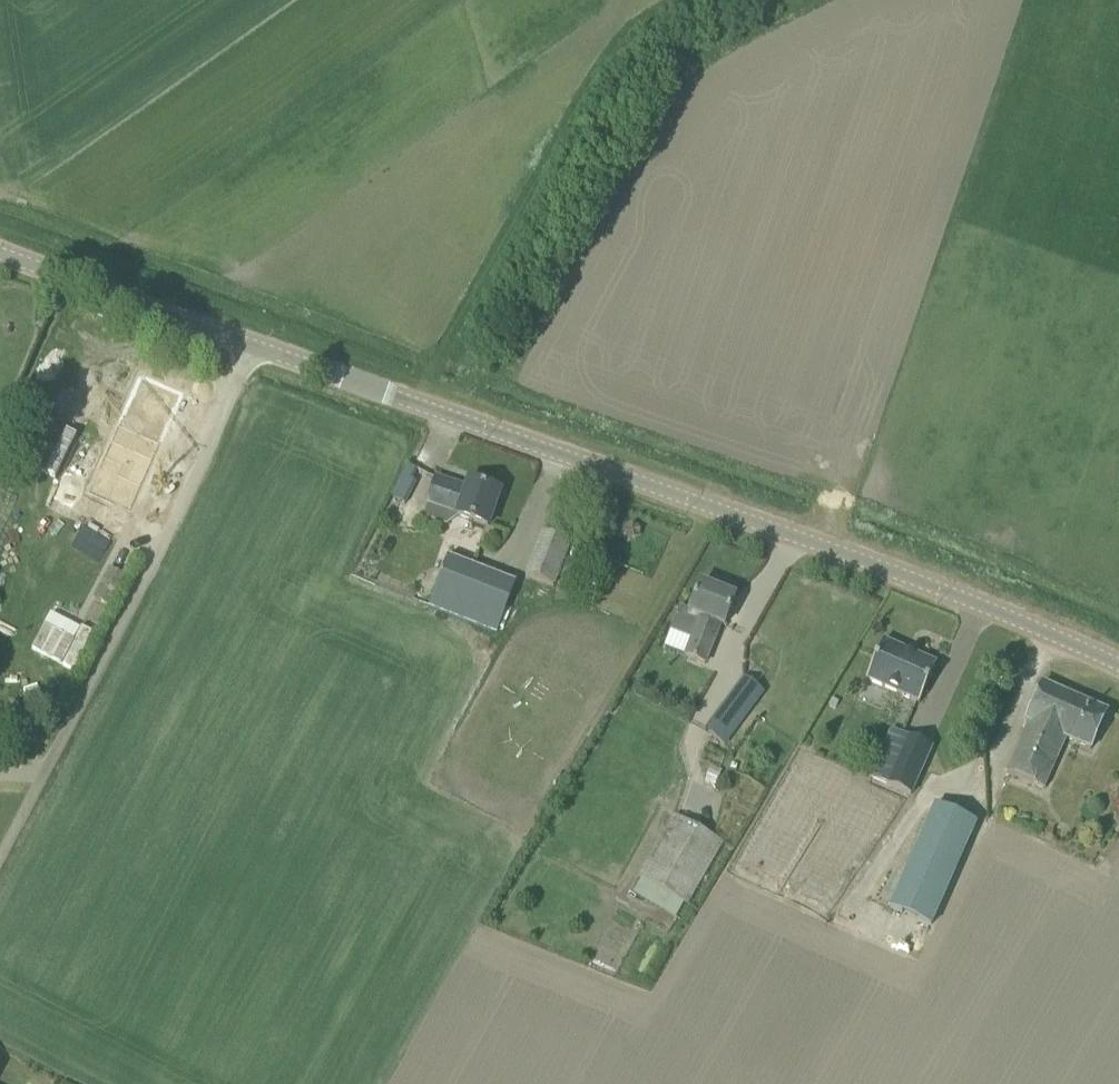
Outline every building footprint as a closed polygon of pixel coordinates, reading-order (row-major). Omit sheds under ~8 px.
[(93,481),(136,500),(188,382),(146,363),(93,481)] [(417,483),(412,481),(404,476),(392,497),(406,504),(417,483)] [(488,527),(499,492),(469,482),(467,490),(436,479),(428,503),(458,513),(457,516),(488,527)] [(78,528),(71,547),(102,558),(109,539),(78,528)] [(553,586),(572,543),(545,533),(526,576),(553,586)] [(448,557),(430,605),(497,631),(516,583),(448,557)] [(126,579),(109,569),(92,599),(110,609),(126,579)] [(704,664),(715,638),(720,625),(724,626),(735,599),(700,585),(689,611),(679,608),(670,632),(692,640),(685,657),(704,664)] [(77,635),(47,620),(32,650),(74,671),(96,628),(84,622),(77,635)] [(867,680),(920,704),(937,665),(884,641),(867,680)] [(757,686),(745,677),(734,692),(753,706),(763,691),(757,686)] [(1006,773),(1043,789),(1065,739),(1090,750),(1107,712),(1042,684),(1026,721),(1028,723),(1006,773)] [(708,734),(723,745),(739,723),(724,712),(708,734)] [(887,785),(911,795),(933,747),(908,736),(887,785)] [(976,824),(935,806),(890,908),(931,926),(976,824)] [(640,878),(687,905),(723,843),(676,816),(640,878)]
